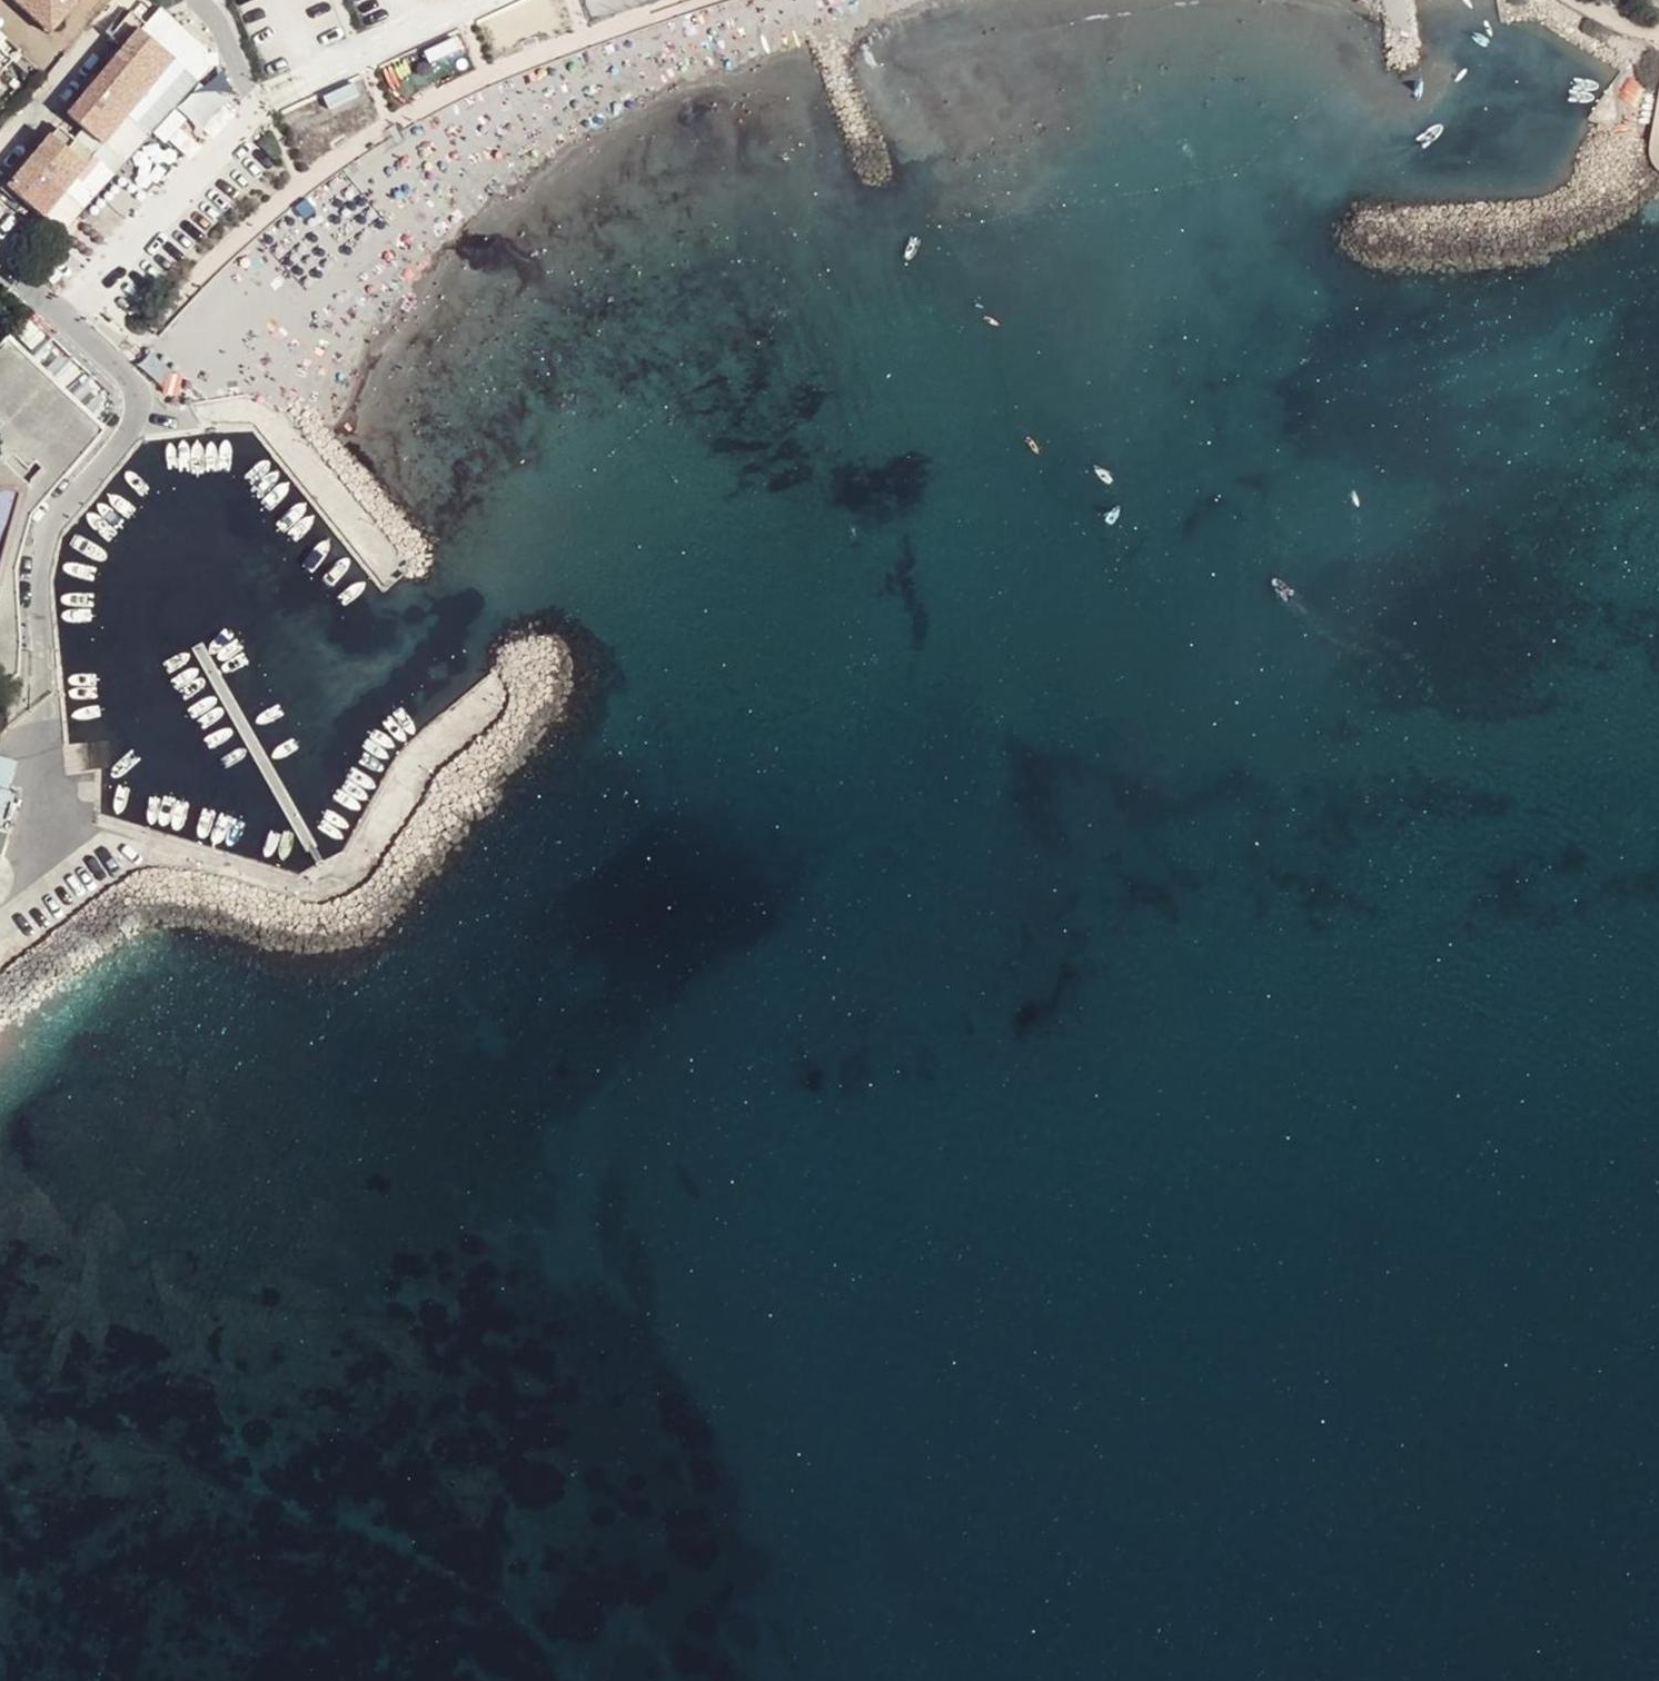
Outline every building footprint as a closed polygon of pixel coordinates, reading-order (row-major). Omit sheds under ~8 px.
[(22,0),(8,0),(46,34),(53,27),(22,0)] [(53,27),(77,0),(22,0),(53,27)] [(135,32),(63,116),(97,145),(169,61),(135,32)] [(15,54),(0,40),(0,71),(15,54)] [(189,77),(169,61),(97,145),(87,157),(70,143),(62,152),(79,166),(58,192),(78,209),(189,77)] [(53,129),(2,189),(36,217),(58,192),(79,166),(62,152),(70,143),(53,129)] [(6,334),(0,340),(25,363),(30,356),(6,334)] [(28,473),(19,513),(26,514),(96,430),(25,363),(0,340),(0,401),(0,402),(0,447),(28,473)] [(0,573),(0,678),(9,672),(11,642),(7,569),(1,568),(0,573)] [(0,759),(0,848),(17,792),(3,788),(11,763),(0,759)]
